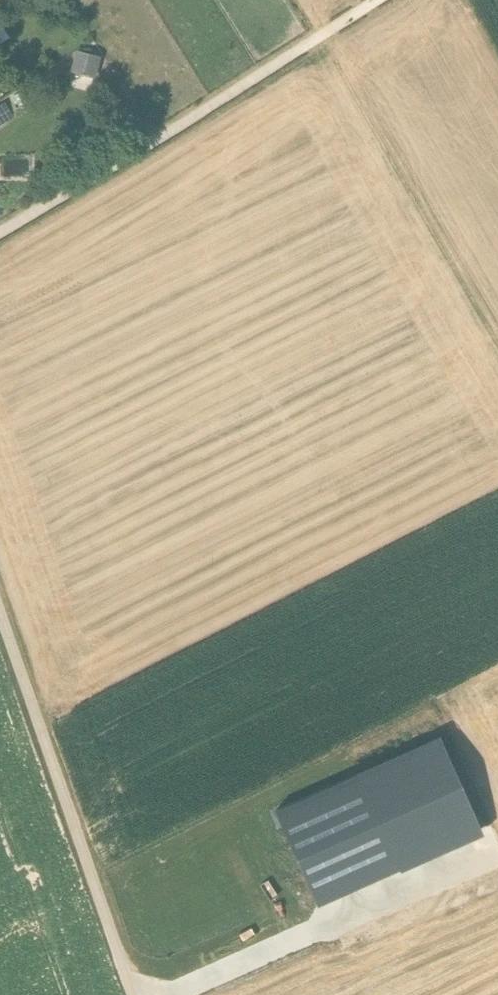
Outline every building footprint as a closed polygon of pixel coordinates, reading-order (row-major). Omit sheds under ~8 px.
[(78,45),(73,66),(98,72),(103,51),(78,45)] [(30,109),(21,91),(0,102),(0,125),(30,109)] [(438,740),(272,809),(312,907),(479,837),(438,740)]
